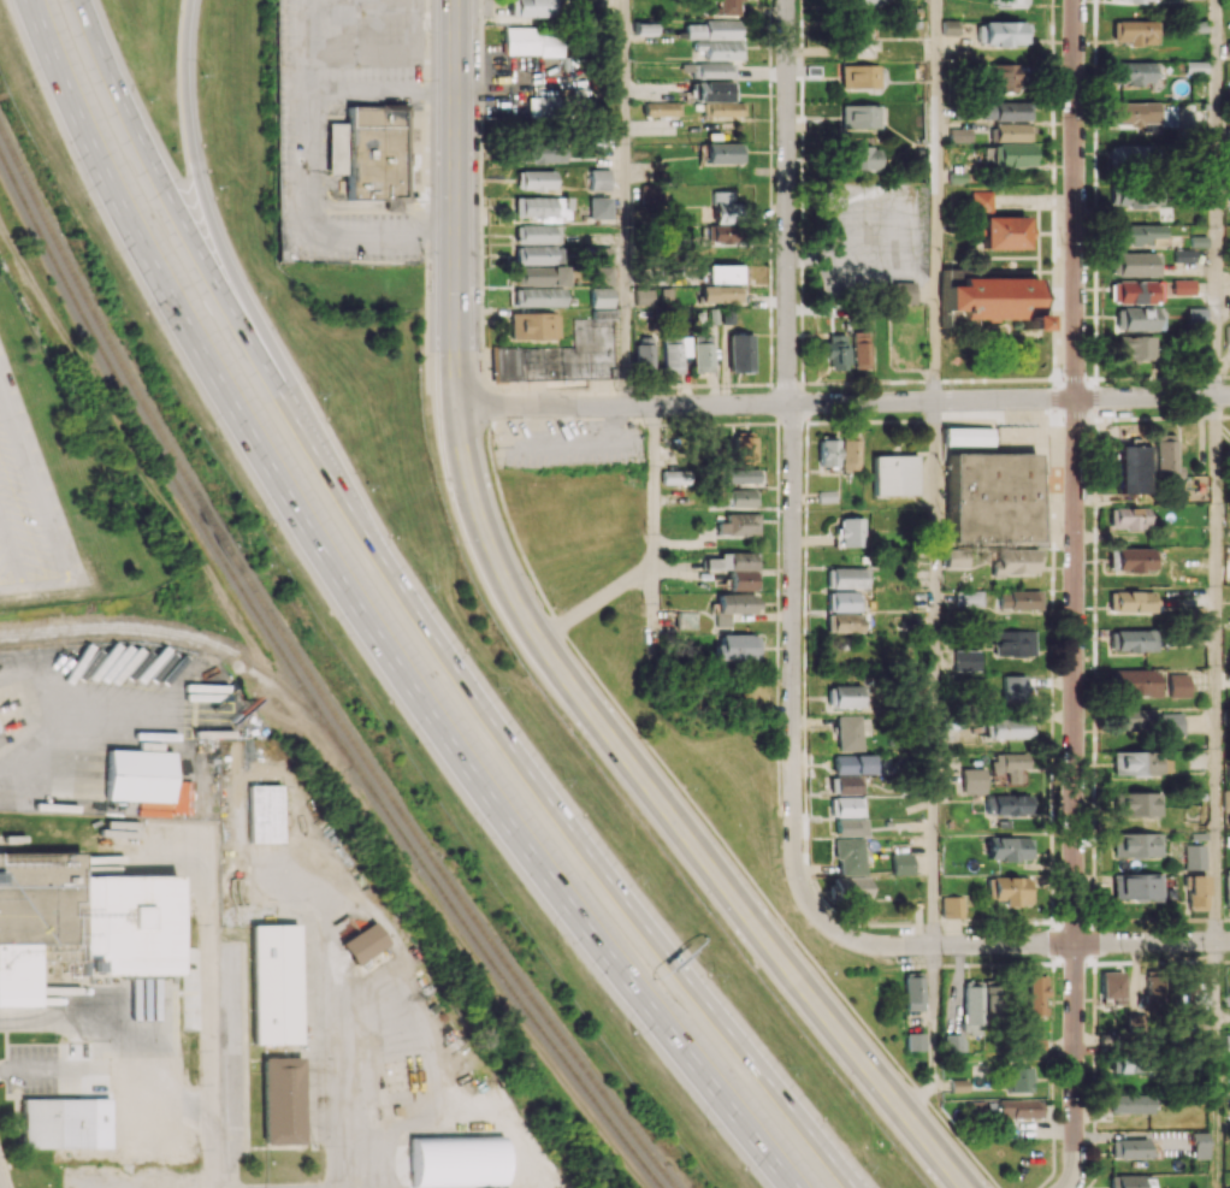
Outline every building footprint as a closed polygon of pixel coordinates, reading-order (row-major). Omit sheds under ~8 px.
[(510,17),(556,16),(556,0),(510,0),(510,17)] [(738,15),(737,1),(742,1),(742,0),(716,0),(716,15),(738,15)] [(705,39),(739,40),(739,20),(705,20),(705,39)] [(959,34),(959,20),(941,20),(941,34),(959,34)] [(1112,41),(1128,41),(1128,45),(1157,44),(1157,20),(1112,21),(1112,41)] [(1026,22),(984,21),(983,45),(1026,46),(1026,22)] [(703,24),(684,24),(684,39),(704,39),(703,24)] [(843,57),(875,57),(875,38),(869,38),(869,25),(843,25),(843,57)] [(505,55),(566,56),(566,29),(505,28),(505,55)] [(705,60),(742,60),(742,41),(705,41),(705,60)] [(1154,83),(1154,62),(1117,61),(1116,83),(1154,83)] [(1206,74),(1206,61),(1186,61),(1186,73),(1206,74)] [(734,76),(733,63),(688,64),(688,78),(734,76)] [(1017,92),(1017,64),(988,63),(988,91),(1017,92)] [(841,65),(841,89),(879,88),(879,64),(841,65)] [(728,82),(695,81),(694,101),(728,101),(728,82)] [(529,117),(559,116),(558,96),(529,97),(529,117)] [(744,102),(704,103),(705,116),(744,115),(744,102)] [(981,120),(1029,121),(1029,102),(981,102),(981,120)] [(1116,103),(1116,125),(1160,124),(1160,102),(1116,103)] [(841,105),(841,127),(880,128),(880,105),(841,105)] [(994,141),(1029,141),(1029,123),(994,123),(994,141)] [(969,128),(947,128),(947,142),(969,142),(969,128)] [(706,163),(743,164),(744,143),(706,142),(706,163)] [(564,164),(564,144),(519,143),(519,163),(564,164)] [(989,165),(1032,166),(1033,144),(989,143),(989,165)] [(880,169),(879,146),(847,147),(847,169),(880,169)] [(1110,146),(1110,169),(1155,169),(1155,146),(1110,146)] [(589,191),(610,190),(609,169),(589,169),(589,191)] [(554,189),(554,170),(516,171),(516,190),(554,189)] [(1125,207),(1160,206),(1160,185),(1110,186),(1110,205),(1125,205),(1125,207)] [(714,191),(713,221),(735,222),(736,192),(714,191)] [(991,191),(969,191),(970,211),(991,210),(991,191)] [(589,218),(611,219),(611,197),(589,196),(589,218)] [(569,197),(514,197),(514,218),(569,218),(569,197)] [(1025,217),(982,216),(981,249),(1025,249),(1026,238),(1031,238),(1031,227),(1025,227),(1025,217)] [(515,225),(515,244),(562,243),(562,224),(515,225)] [(1115,225),(1116,245),(1148,244),(1148,238),(1163,237),(1162,224),(1115,225)] [(736,243),(735,225),(707,225),(708,244),(736,243)] [(516,264),(564,263),(564,246),(515,246),(516,264)] [(1194,250),(1174,250),(1174,262),(1194,262),(1194,250)] [(1111,276),(1158,275),(1158,252),(1110,253),(1111,276)] [(706,283),(744,283),(744,265),(706,265),(706,283)] [(515,285),(567,285),(567,266),(515,267),(515,285)] [(960,277),(960,269),(941,269),(941,311),(958,311),(957,319),(1020,319),(1019,330),(1034,330),(1034,277),(960,277)] [(1194,294),(1194,279),(1173,279),(1173,294),(1194,294)] [(702,302),(743,302),(743,286),(702,285),(702,302)] [(613,287),(591,287),(591,307),(613,307),(613,287)] [(565,306),(565,288),(514,288),(514,307),(565,306)] [(635,305),(660,306),(661,288),(635,288),(635,305)] [(1159,307),(1115,308),(1115,330),(1159,330),(1159,307)] [(493,348),(494,380),(615,378),(614,310),(592,310),(592,318),(574,319),(574,347),(493,348)] [(511,340),(560,339),(560,312),(510,313),(511,340)] [(870,368),(870,331),(852,332),(853,368),(870,368)] [(729,373),(753,373),(753,334),(728,334),(729,373)] [(847,370),(846,335),(825,335),(825,359),(829,359),(829,370),(847,370)] [(1153,335),(1117,336),(1118,361),(1153,361),(1153,335)] [(683,372),(682,356),(687,356),(687,336),(663,337),(664,373),(683,372)] [(637,370),(654,370),(653,337),(635,337),(637,370)] [(693,372),(713,372),(713,342),(693,342),(693,372)] [(991,446),(992,428),(942,427),(942,445),(991,446)] [(755,435),(733,434),(732,463),(754,464),(755,435)] [(838,439),(819,440),(819,467),(838,467),(838,439)] [(859,470),(860,441),(840,441),(840,470),(859,470)] [(1174,466),(1174,442),(1155,441),(1154,477),(1179,477),(1180,466),(1174,466)] [(1151,446),(1116,446),(1115,493),(1144,494),(1144,472),(1150,472),(1151,446)] [(945,542),(1032,543),(1033,454),(946,453),(945,542)] [(871,456),(872,496),(916,495),(916,455),(871,456)] [(760,469),(726,469),(726,483),(760,483),(760,469)] [(662,484),(690,483),(690,470),(662,471),(662,484)] [(758,506),(758,490),(723,490),(723,507),(758,506)] [(1147,507),(1110,508),(1110,530),(1147,529),(1147,507)] [(759,535),(760,513),(726,512),(726,522),(717,522),(717,535),(759,535)] [(865,518),(838,517),(837,546),(865,547),(865,518)] [(1108,571),(1155,571),(1155,549),(1109,548),(1108,571)] [(944,567),(961,567),(961,549),(944,549),(944,567)] [(1035,549),(999,550),(999,561),(989,561),(989,576),(1036,575),(1035,549)] [(730,591),(758,590),(758,551),(719,552),(719,559),(704,559),(704,570),(730,570),(730,591)] [(826,568),(827,589),(870,588),(869,567),(826,568)] [(980,590),(953,591),(953,606),(980,606),(980,590)] [(1039,608),(1038,590),(997,591),(998,610),(1039,608)] [(1110,591),(1110,611),(1155,612),(1155,591),(1110,591)] [(862,612),(863,592),(827,592),(827,611),(862,612)] [(731,613),(754,614),(755,594),(717,593),(716,627),(731,627),(731,613)] [(677,628),(698,628),(698,612),(676,612),(677,628)] [(826,632),(864,632),(864,613),(826,613),(826,632)] [(1033,630),(994,631),(995,657),(1033,656),(1033,630)] [(1110,631),(1110,651),(1155,651),(1154,630),(1110,631)] [(757,661),(758,635),(719,634),(719,645),(714,645),(714,659),(757,661)] [(978,671),(979,650),(954,650),(953,671),(978,671)] [(1157,694),(1155,668),(1114,670),(1115,696),(1157,694)] [(1170,697),(1189,697),(1189,674),(1170,673),(1170,697)] [(1025,675),(1002,675),(1002,698),(1025,698),(1025,675)] [(863,707),(862,685),(832,686),(832,708),(863,707)] [(1114,710),(1114,731),(1154,730),(1154,709),(1114,710)] [(1183,735),(1183,713),(1161,713),(1162,735),(1183,735)] [(863,716),(838,715),(837,751),(862,751),(863,716)] [(1030,738),(1029,718),(990,719),(991,739),(1030,738)] [(1114,751),(1113,774),(1161,775),(1161,752),(1114,751)] [(1027,769),(1027,754),(993,752),(992,772),(1006,772),(1006,783),(1018,783),(1018,769),(1027,769)] [(890,774),(890,754),(833,755),(833,774),(890,774)] [(984,768),(961,769),(961,790),(985,789),(984,768)] [(834,794),(860,794),(860,776),(834,776),(834,794)] [(248,785),(249,843),(281,842),(281,785),(248,785)] [(1159,815),(1158,792),(1113,793),(1114,816),(1159,815)] [(985,815),(1029,816),(1030,795),(985,794),(985,815)] [(865,797),(834,797),(834,817),(865,817),(865,797)] [(865,819),(834,819),(834,836),(865,836),(865,819)] [(1159,832),(1113,833),(1114,857),(1159,856),(1159,832)] [(989,859),(1033,860),(1033,838),(989,837),(989,859)] [(833,861),(837,860),(837,875),(862,874),(862,838),(833,839),(833,861)] [(1205,869),(1205,845),(1184,844),(1183,869),(1205,869)] [(79,876),(79,853),(0,853),(0,1006),(34,1006),(34,944),(80,944),(80,976),(178,975),(178,875),(79,876)] [(890,874),(911,875),(912,853),(891,853),(890,874)] [(1161,874),(1114,873),(1113,899),(1160,899),(1161,874)] [(1205,875),(1187,875),(1188,910),(1206,910),(1205,875)] [(1031,905),(1032,877),(992,876),(992,899),(1001,899),(1001,905),(1031,905)] [(835,878),(835,900),(870,899),(870,877),(835,878)] [(942,918),(964,918),(964,896),(941,896),(942,918)] [(340,943),(355,965),(388,943),(373,921),(340,943)] [(252,1044),(299,1043),(297,925),(250,925),(252,1044)] [(1123,971),(1100,971),(1101,998),(1112,998),(1112,1004),(1123,1004),(1123,971)] [(1207,974),(1188,975),(1188,1003),(1207,1003),(1207,974)] [(1044,975),(1026,976),(1027,1015),(1045,1015),(1044,975)] [(904,1010),(922,1010),(922,977),(904,977),(904,1010)] [(982,987),(963,986),(962,1029),(980,1029),(982,987)] [(1127,1014),(1128,1032),(1148,1032),(1148,1013),(1127,1014)] [(923,1032),(905,1033),(905,1050),(923,1050),(923,1032)] [(964,1034),(944,1034),(944,1051),(963,1052),(964,1034)] [(1045,1038),(1028,1039),(1029,1050),(1045,1049),(1045,1038)] [(1147,1054),(1112,1056),(1113,1073),(1148,1072),(1147,1054)] [(302,1143),(301,1057),(261,1058),(262,1144),(302,1143)] [(1010,1067),(1011,1092),(1032,1092),(1032,1067),(1010,1067)] [(952,1092),(968,1091),(967,1079),(951,1080),(952,1092)] [(1111,1112),(1151,1113),(1151,1095),(1112,1095),(1111,1112)] [(91,1099),(21,1099),(21,1148),(91,1148),(91,1099)] [(1042,1099),(998,1100),(998,1118),(1042,1117),(1042,1099)] [(1042,1138),(1042,1123),(1021,1123),(1020,1138),(1042,1138)] [(1209,1133),(1193,1133),(1192,1158),(1208,1158),(1209,1133)] [(1148,1138),(1112,1139),(1112,1158),(1148,1157),(1148,1138)] [(1153,1175),(1110,1175),(1110,1187),(1153,1187),(1153,1175)]
